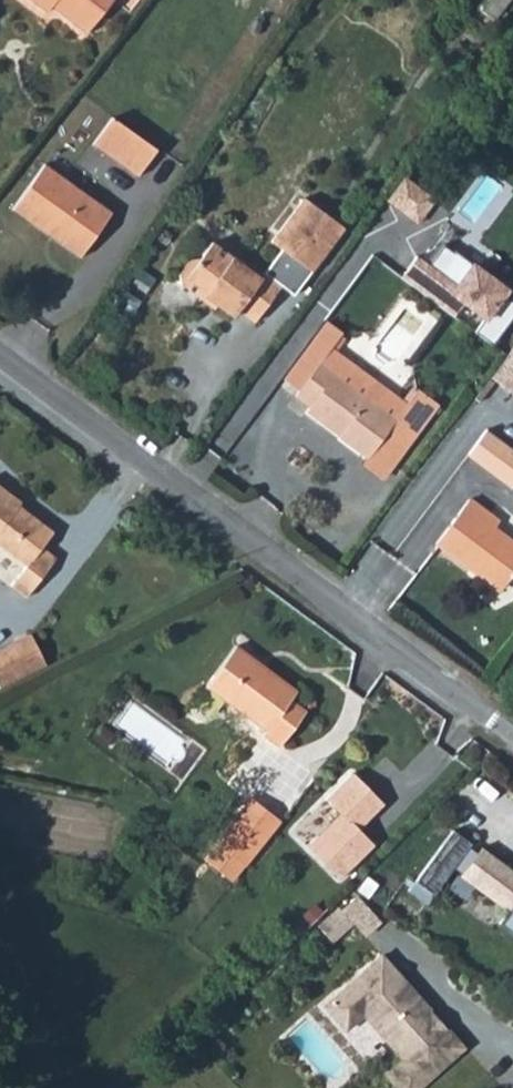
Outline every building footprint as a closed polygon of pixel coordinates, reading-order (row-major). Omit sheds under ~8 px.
[(90,35),(118,0),(33,0),(51,14),(56,9),(90,35)] [(473,5),(489,16),(500,0),(476,0),(473,5)] [(110,118),(91,145),(135,177),(155,150),(110,118)] [(44,167),(12,211),(79,259),(111,215),(44,167)] [(406,178),(388,202),(419,226),(437,202),(406,178)] [(202,298),(215,307),(231,319),(237,312),(254,323),(280,286),(293,296),(343,229),(303,198),(270,242),(280,250),(259,279),(210,243),(197,260),(188,262),(177,277),(178,288),(199,303),(202,298)] [(402,279),(457,319),(467,305),(489,320),(479,333),(493,343),(512,316),(512,292),(447,245),(432,265),(419,255),(402,279)] [(212,312),(215,307),(202,298),(199,303),(212,312)] [(297,386),(344,325),(328,313),(283,375),(297,386)] [(368,453),(407,401),(345,352),(359,335),(344,325),(297,386),(295,389),(309,399),(307,402),(341,429),(339,432),(368,453)] [(491,379),(512,395),(512,348),(491,379)] [(416,390),(407,401),(368,453),(362,461),(383,476),(436,405),(416,390)] [(468,455),(512,487),(512,486),(512,450),(486,430),(468,455)] [(0,479),(0,536),(26,557),(11,578),(26,590),(55,552),(40,539),(52,522),(5,487),(7,484),(0,479)] [(507,582),(512,573),(512,536),(495,523),(501,516),(469,492),(436,537),(479,568),(482,565),(507,582)] [(37,652),(22,622),(0,633),(0,670),(37,652)] [(296,686),(236,639),(205,681),(267,726),(264,730),(280,742),(307,706),(290,695),(296,686)] [(367,832),(390,806),(373,789),(367,796),(344,776),(327,795),(346,811),(367,832)] [(252,801),(219,845),(250,868),(283,824),(252,801)] [(367,832),(346,811),(312,845),(345,879),(379,845),(367,832)] [(493,855),(489,861),(481,855),(483,851),(465,840),(425,901),(443,913),(467,877),(512,907),(512,868),(493,855)] [(338,908),(318,926),(332,942),(352,924),(338,908)] [(404,1087),(418,1087),(462,1046),(377,957),(334,997),(356,1020),(361,1015),(365,1011),(407,1055),(403,1058),(389,1072),(404,1087)] [(356,1020),(334,997),(322,1009),(344,1032),(356,1020)] [(361,1015),(403,1058),(407,1055),(365,1011),(361,1015)] [(389,1072),(385,1076),(397,1087),(404,1087),(389,1072)]
